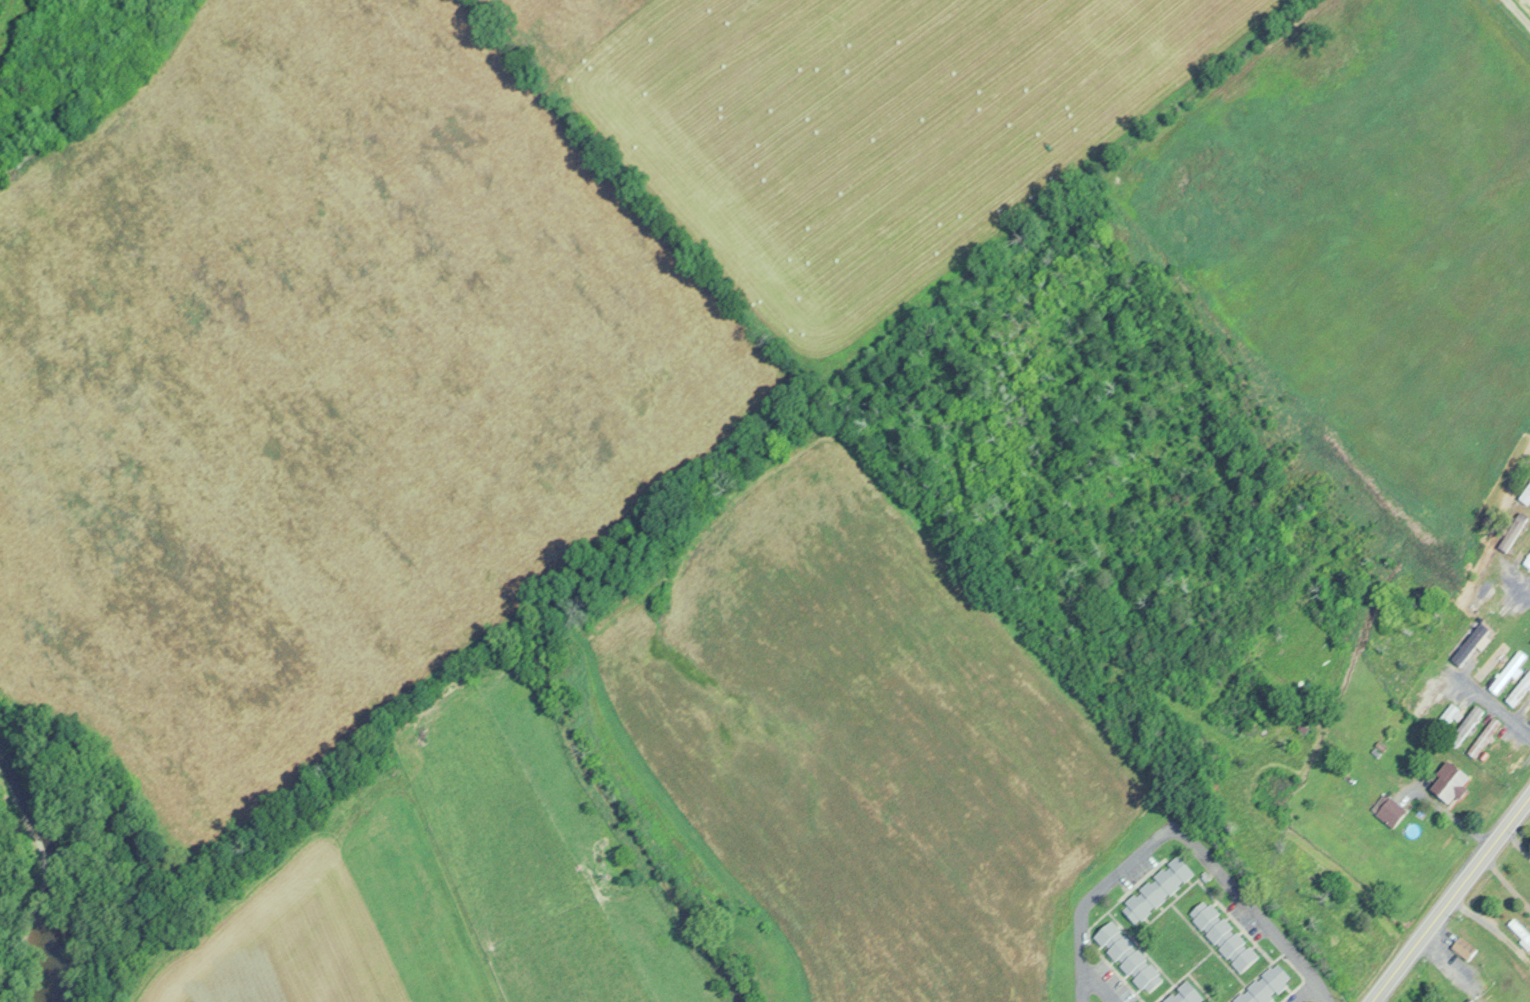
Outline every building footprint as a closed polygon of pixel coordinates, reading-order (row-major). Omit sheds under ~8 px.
[(1529,500),(1529,483),(1520,498),(1528,504),(1529,500)] [(1500,547),(1509,552),(1527,515),(1518,510),(1500,547)] [(1473,597),(1483,604),(1495,585),(1485,578),(1473,597)] [(1489,630),(1480,623),(1453,658),(1462,665),(1489,630)] [(1491,689),(1500,694),(1524,653),(1515,647),(1491,689)] [(1512,705),(1529,685),(1529,669),(1504,698),(1512,705)] [(1459,710),(1451,702),(1430,725),(1438,732),(1459,710)] [(1484,709),(1475,703),(1447,739),(1456,746),(1484,709)] [(1466,752),(1475,758),(1501,721),(1492,715),(1466,752)] [(1473,781),(1451,761),(1429,786),(1450,805),(1473,781)] [(1407,810),(1385,792),(1371,809),(1394,827),(1407,810)] [(1195,873),(1179,854),(1119,905),(1135,924),(1195,873)] [(1239,973),(1258,957),(1208,897),(1189,913),(1239,973)] [(1529,948),(1529,934),(1514,918),(1508,925),(1529,948)] [(1165,978),(1112,919),(1093,937),(1146,995),(1165,978)] [(1452,951),(1470,959),(1476,945),(1458,937),(1452,951)] [(1291,981),(1274,962),(1230,1001),(1268,1001),(1291,981)] [(1204,998),(1187,979),(1161,1001),(1200,1001),(1204,998)]
